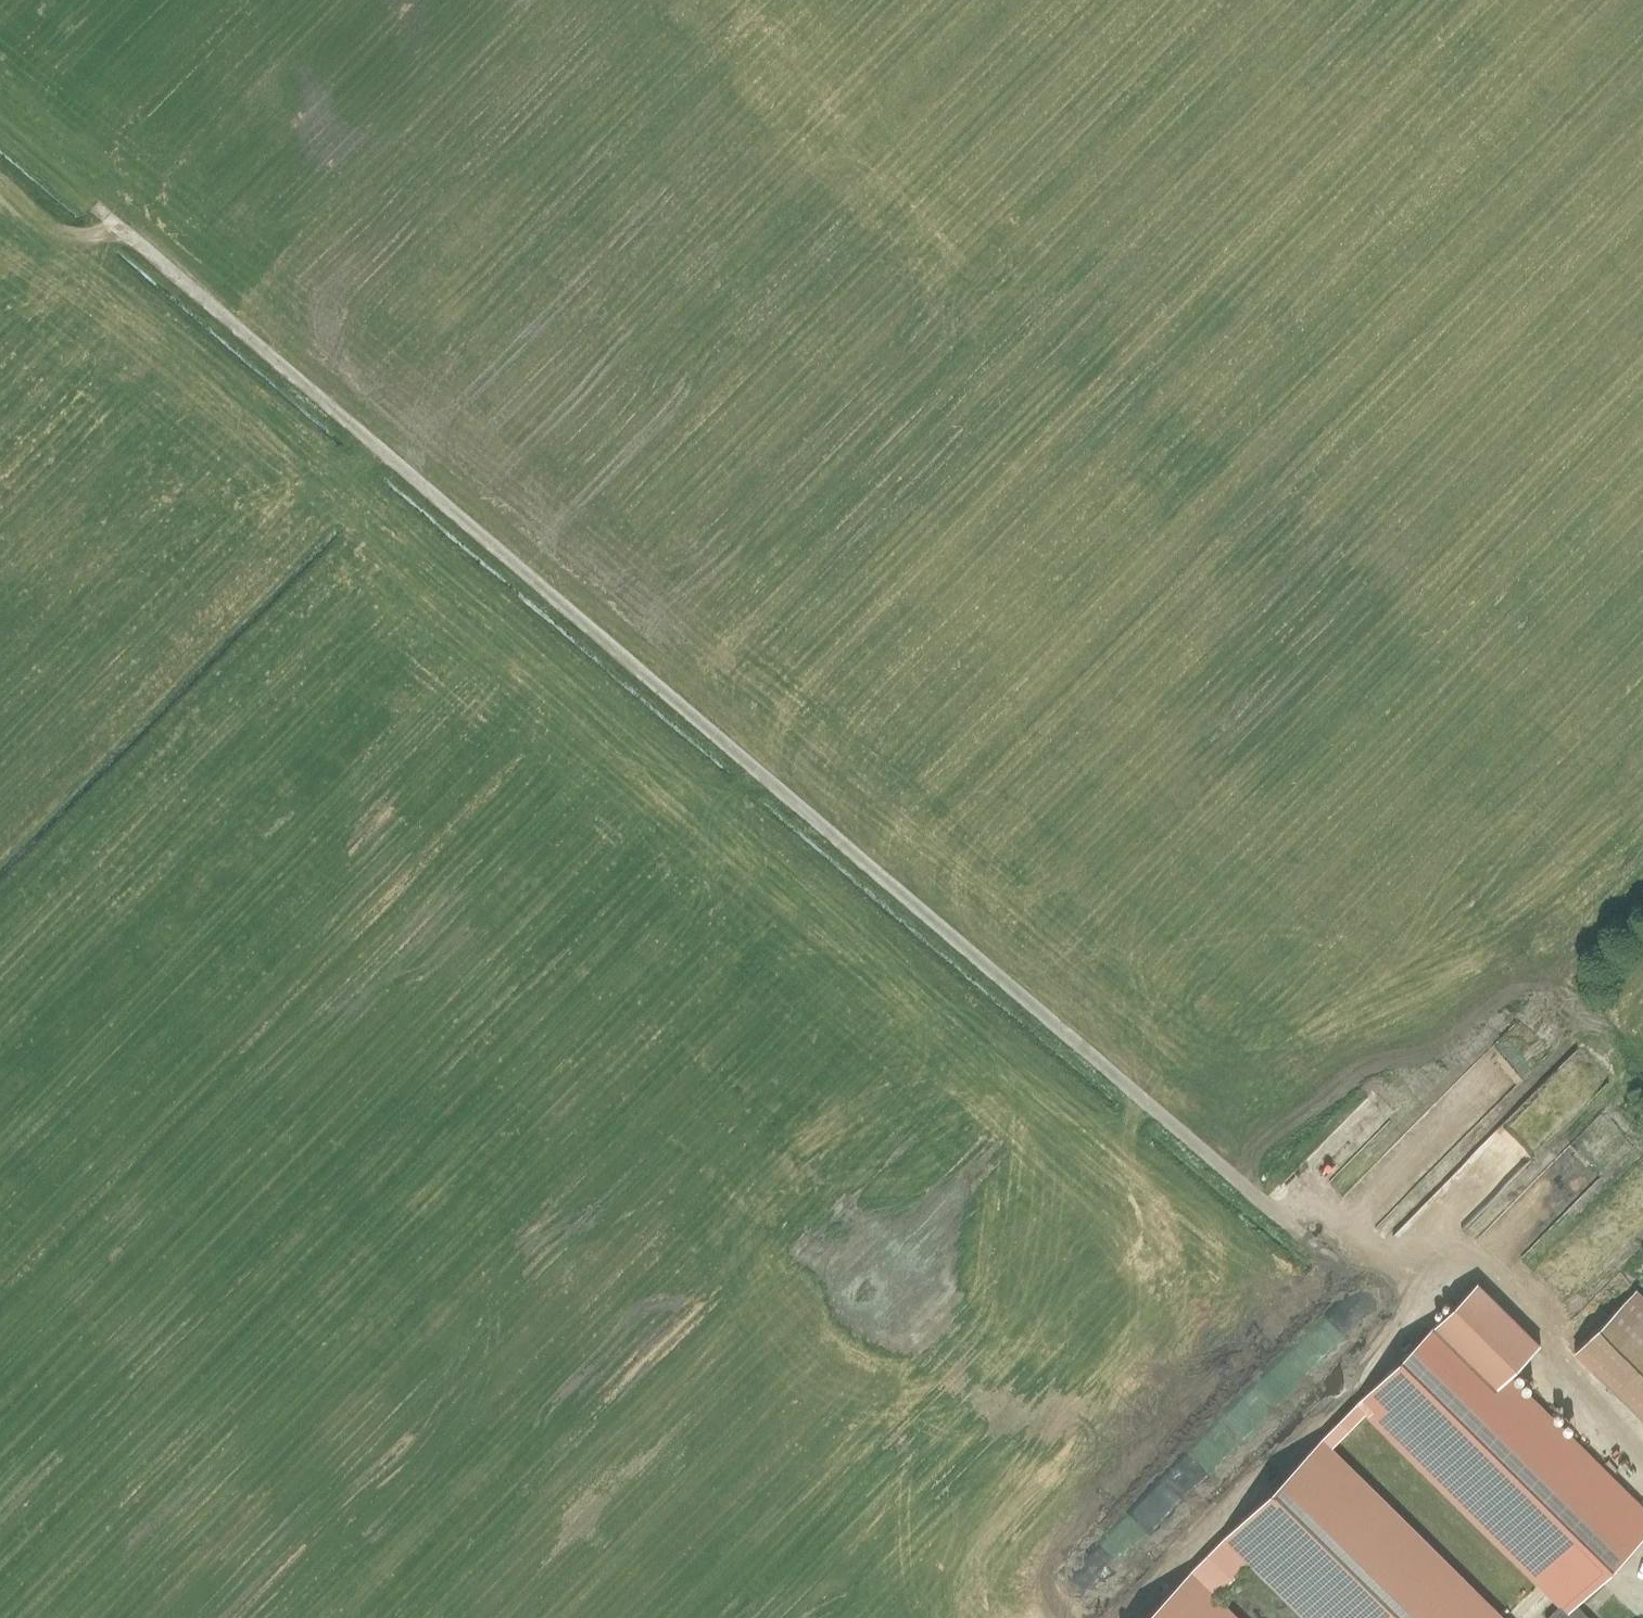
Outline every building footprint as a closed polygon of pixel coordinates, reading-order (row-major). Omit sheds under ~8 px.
[(1637,1289),(1576,1350),(1642,1416),(1642,1295),(1637,1289)] [(1447,1317),(1362,1402),(1565,1602),(1549,1617),(1591,1617),(1575,1604),(1642,1535),(1642,1511),(1509,1379),(1447,1317)] [(1324,1441),(1224,1541),(1302,1617),(1503,1617),(1324,1441)] [(1193,1576),(1151,1617),(1236,1617),(1193,1576)]
